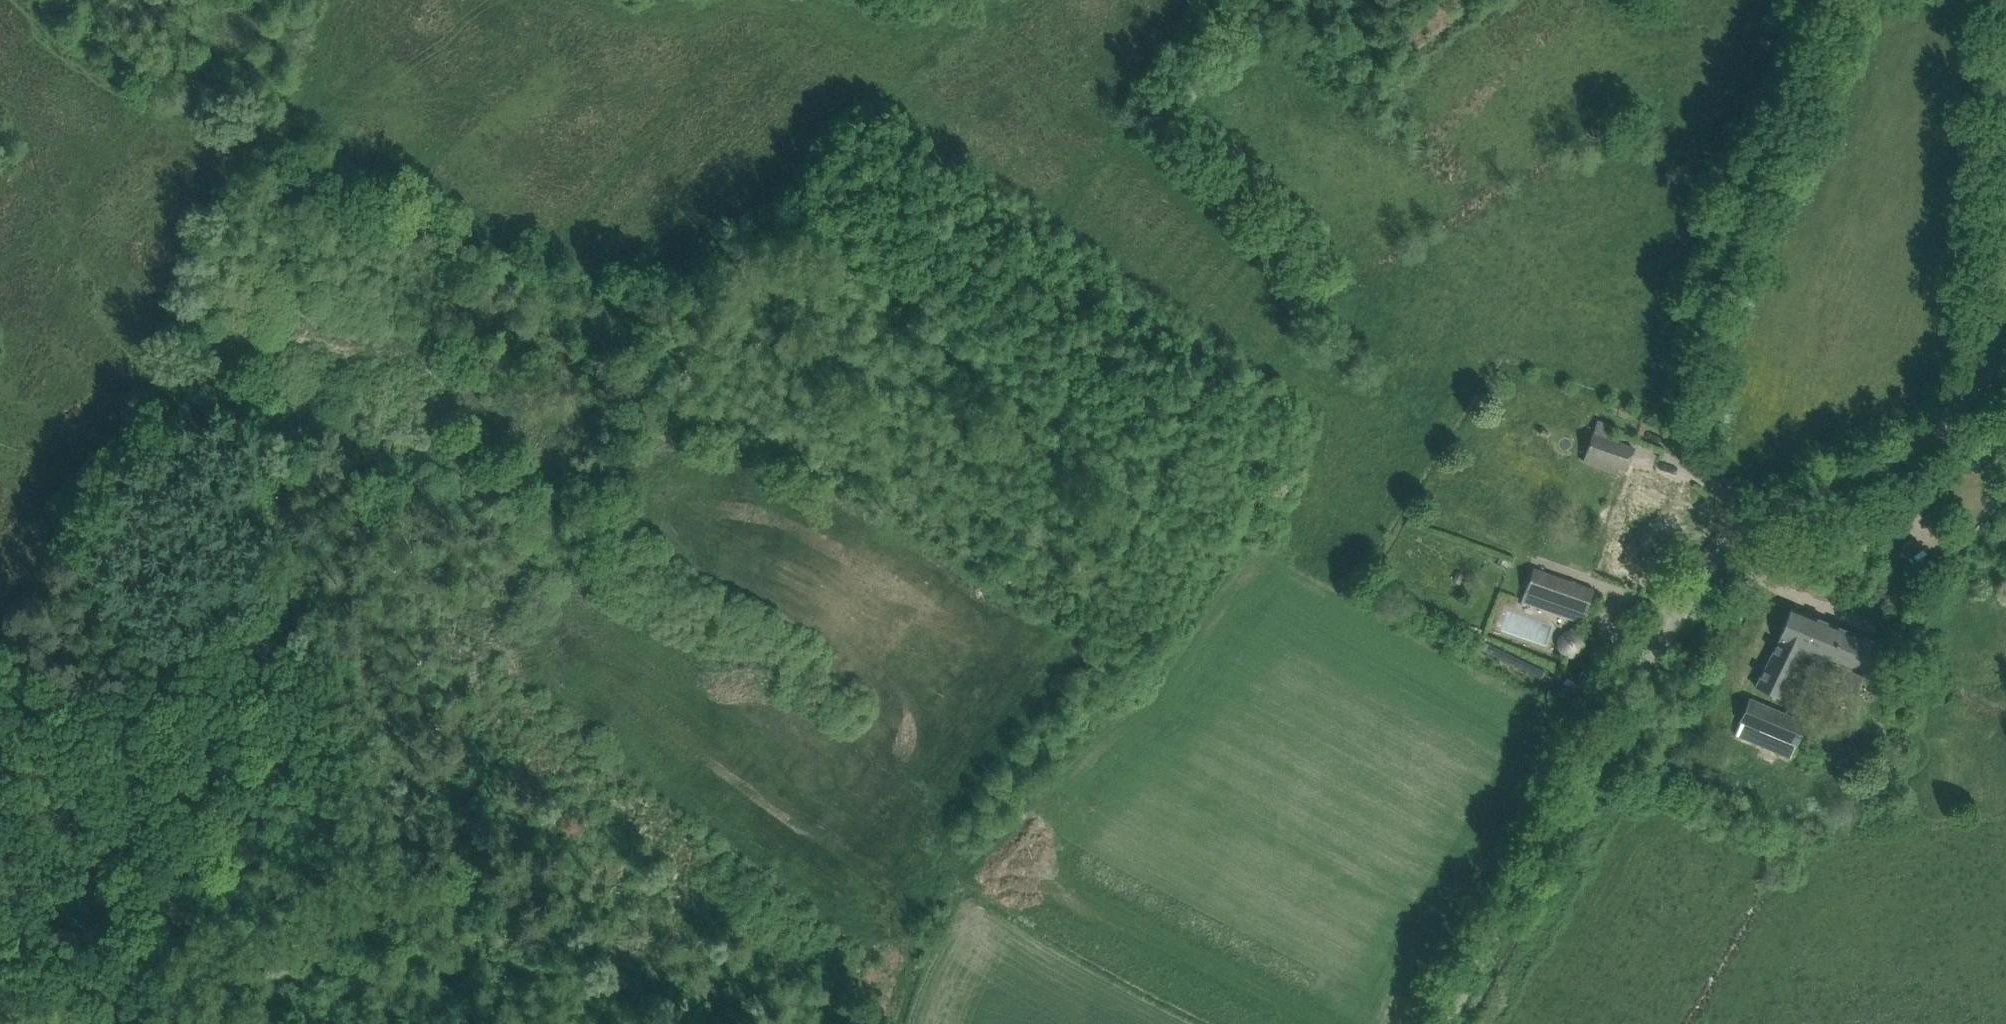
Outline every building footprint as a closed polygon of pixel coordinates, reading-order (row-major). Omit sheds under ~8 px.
[(1600,459),(1627,469),(1634,448),(1593,433),(1583,460),(1598,465),(1600,459)] [(1600,571),(1637,584),(1672,483),(1635,470),(1600,571)] [(1525,591),(1586,612),(1594,590),(1533,568),(1525,591)] [(1889,646),(1792,607),(1756,686),(1774,694),(1781,697),(1794,668),(1833,684),(1841,665),(1875,679),(1882,664),(1889,646)] [(1734,734),(1790,758),(1795,745),(1805,723),(1750,699),(1740,720),(1734,734)]
